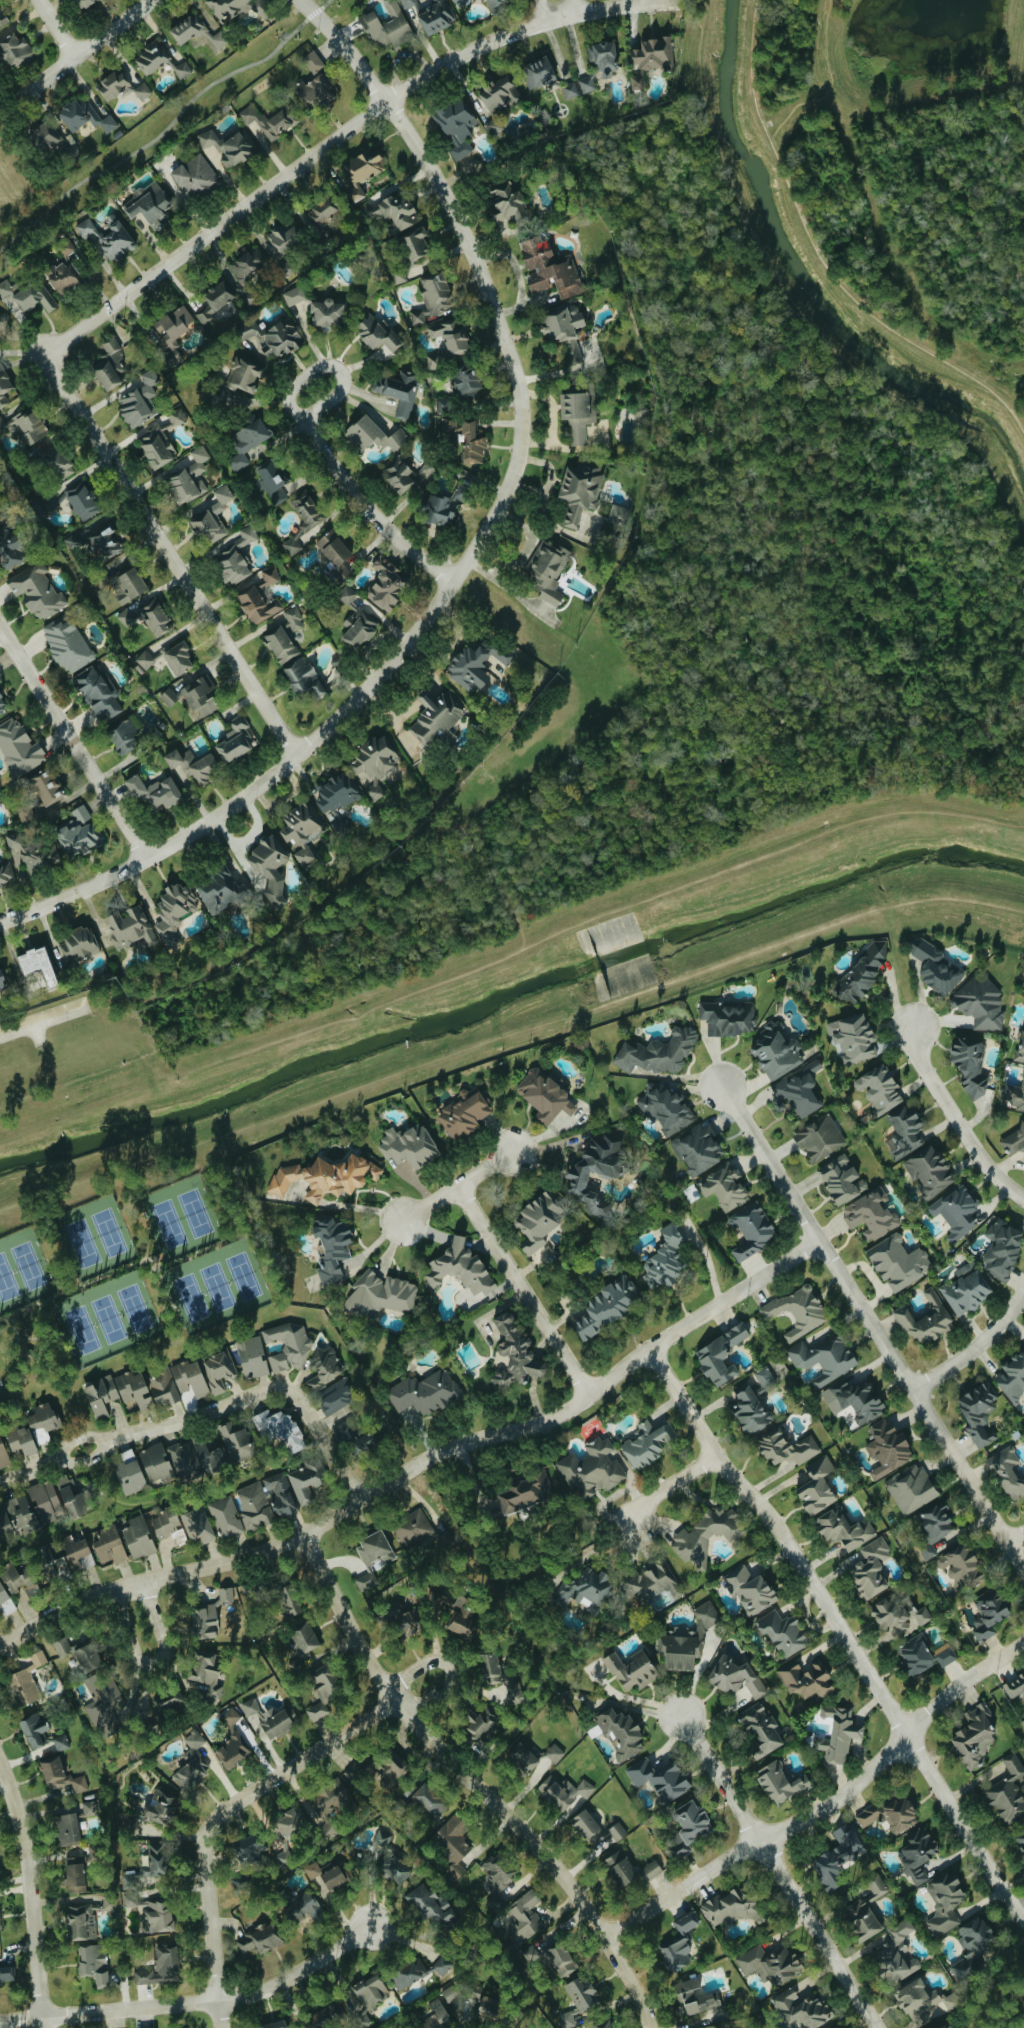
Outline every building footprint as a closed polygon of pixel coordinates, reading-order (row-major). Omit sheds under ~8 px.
[(78,9),(96,0),(73,0),(78,9)] [(220,21),(238,7),(243,13),(252,7),(262,19),(273,10),(266,0),(253,0),(251,1),(250,0),(211,0),(206,3),(220,21)] [(361,15),(376,50),(392,43),(393,46),(413,37),(397,0),(384,0),(383,0),(391,19),(380,24),(374,9),(361,15)] [(457,20),(447,0),(443,0),(415,14),(426,36),(457,20)] [(491,10),(508,2),(508,0),(487,0),(491,10)] [(212,36),(196,11),(169,29),(179,44),(196,33),(199,39),(204,36),(214,51),(229,41),(221,29),(212,36)] [(18,29),(0,39),(0,53),(9,69),(32,57),(18,29)] [(671,37),(639,38),(640,48),(627,49),(628,64),(639,63),(639,74),(630,74),(631,89),(645,89),(644,68),(673,67),(671,37)] [(171,56),(157,39),(132,58),(146,76),(171,56)] [(326,64),(312,49),(301,59),(315,74),(326,64)] [(556,77),(546,55),(520,67),(530,89),(556,77)] [(193,73),(186,60),(173,68),(180,80),(193,73)] [(96,82),(108,100),(121,92),(127,102),(136,96),(118,67),(96,82)] [(303,82),(296,87),(314,111),(339,93),(322,70),(304,84),(303,82)] [(489,114),(509,103),(510,104),(522,98),(508,73),(476,90),(489,114)] [(596,89),(591,75),(578,79),(583,94),(596,89)] [(153,92),(144,81),(133,90),(142,101),(153,92)] [(580,95),(575,81),(560,86),(566,100),(580,95)] [(455,161),(474,150),(467,139),(472,136),(467,128),(477,122),(460,95),(431,113),(452,147),(448,149),(455,161)] [(87,99),(80,105),(74,97),(55,112),(71,132),(91,117),(105,135),(119,124),(110,113),(102,119),(87,99)] [(284,107),(265,119),(254,102),(238,113),(247,126),(252,122),(259,132),(262,130),(270,142),(296,124),(284,107)] [(39,153),(62,139),(48,118),(26,132),(39,153)] [(197,135),(218,172),(258,150),(244,126),(219,140),(212,127),(197,135)] [(358,183),(386,169),(375,149),(345,164),(350,174),(343,178),(348,188),(344,190),(351,204),(365,196),(358,183)] [(220,179),(200,151),(169,174),(189,201),(220,179)] [(141,211),(154,233),(164,227),(159,220),(170,214),(164,205),(169,202),(157,180),(139,190),(143,196),(123,208),(129,218),(141,211)] [(488,185),(494,220),(515,217),(516,223),(526,221),(520,180),(488,185)] [(389,236),(419,220),(400,187),(361,210),(368,223),(387,212),(392,222),(384,227),(389,236)] [(318,225),(335,210),(324,197),(306,212),(318,225)] [(282,226),(282,225),(267,232),(277,253),(317,234),(307,214),(282,226)] [(118,218),(107,225),(110,230),(101,236),(90,217),(76,225),(95,255),(102,250),(110,262),(136,246),(118,218)] [(409,266),(428,263),(423,236),(425,235),(424,228),(403,232),(409,266)] [(583,291),(570,252),(554,258),(545,232),(518,241),(529,273),(524,275),(530,294),(555,285),(560,299),(583,291)] [(70,239),(59,245),(65,256),(75,251),(70,239)] [(265,265),(260,249),(229,260),(237,283),(255,277),(252,269),(265,265)] [(84,284),(69,258),(45,272),(59,298),(84,284)] [(390,271),(394,285),(407,280),(403,267),(390,271)] [(425,308),(410,310),(412,324),(426,321),(425,316),(452,311),(445,274),(421,279),(423,291),(422,292),(425,308)] [(39,278),(24,289),(19,281),(13,286),(7,278),(0,283),(0,294),(4,299),(5,299),(17,316),(39,300),(48,313),(59,305),(39,278)] [(204,325),(235,294),(220,279),(201,297),(207,303),(195,315),(204,325)] [(283,293),(289,307),(306,299),(300,285),(283,293)] [(343,303),(332,303),(332,300),(310,300),(309,313),(315,313),(315,326),(342,326),(343,303)] [(539,314),(547,343),(563,338),(570,364),(582,360),(576,338),(580,337),(578,327),(584,326),(578,304),(539,314)] [(174,337),(188,331),(185,325),(193,321),(186,305),(149,322),(170,368),(185,361),(174,337)] [(372,350),(381,343),(391,355),(404,344),(390,327),(385,332),(369,312),(352,326),(372,350)] [(447,355),(469,351),(465,327),(457,328),(455,318),(427,323),(430,338),(443,336),(447,355)] [(252,335),(269,363),(305,341),(293,322),(284,328),(279,320),(262,331),(255,321),(236,333),(241,341),(252,335)] [(93,371),(105,391),(128,377),(118,360),(125,356),(113,337),(101,344),(106,352),(96,359),(100,367),(93,371)] [(267,365),(238,353),(225,386),(238,391),(239,388),(252,393),(259,377),(262,378),(267,365)] [(454,389),(460,389),(460,399),(481,397),(478,367),(452,369),(454,389)] [(145,399),(156,396),(152,385),(160,383),(155,368),(141,373),(146,387),(117,397),(128,427),(152,418),(145,399)] [(5,393),(14,388),(4,369),(0,371),(0,409),(10,404),(5,393)] [(400,399),(395,416),(409,420),(421,377),(399,371),(397,380),(376,374),(372,391),(400,399)] [(559,392),(560,419),(571,419),(572,445),(587,445),(586,423),(596,423),(595,391),(559,392)] [(254,396),(233,397),(233,408),(254,407),(254,396)] [(448,407),(449,398),(439,397),(438,405),(448,407)] [(649,405),(636,404),(635,418),(648,419),(649,405)] [(188,419),(180,407),(166,415),(172,424),(171,424),(174,428),(188,419)] [(27,446),(49,434),(35,409),(23,416),(21,412),(12,417),(27,446)] [(388,438),(364,413),(340,435),(357,454),(373,439),(383,450),(388,444),(394,451),(409,437),(400,427),(388,438)] [(221,439),(237,470),(251,463),(244,451),(272,437),(262,418),(221,439)] [(465,421),(460,461),(483,464),(487,430),(474,428),(475,422),(465,421)] [(151,469),(176,459),(164,428),(139,438),(151,469)] [(75,472),(55,440),(36,452),(56,484),(75,472)] [(208,491),(199,474),(207,470),(203,462),(211,458),(204,444),(190,452),(196,463),(164,479),(178,506),(208,491)] [(275,506),(288,498),(281,486),(287,482),(273,458),(255,468),(262,479),(260,480),(275,506)] [(381,473),(398,495),(418,479),(402,458),(381,473)] [(432,476),(437,467),(426,462),(421,470),(432,476)] [(578,530),(583,507),(595,510),(604,472),(565,463),(557,498),(567,500),(562,526),(578,530)] [(81,523),(100,511),(83,482),(63,494),(81,523)] [(189,519),(205,547),(229,534),(218,514),(226,510),(223,504),(235,498),(227,484),(213,492),(219,503),(189,519)] [(421,520),(451,526),(456,501),(465,503),(467,488),(454,485),(452,499),(426,494),(421,520)] [(291,502),(306,525),(280,542),(290,557),(304,548),(298,538),(325,520),(306,492),(291,502)] [(630,508),(611,504),(608,522),(627,525),(630,508)] [(5,571),(26,557),(1,517),(0,518),(0,563),(5,571)] [(64,540),(74,555),(88,546),(99,564),(125,548),(110,524),(83,541),(77,532),(64,540)] [(213,554),(224,585),(250,577),(239,547),(258,540),(253,525),(239,530),(244,543),(213,554)] [(352,552),(330,529),(314,543),(336,567),(352,552)] [(571,552),(542,537),(525,569),(534,574),(529,583),(542,590),(539,597),(557,607),(563,594),(556,590),(560,581),(557,579),(571,552)] [(134,566),(127,553),(103,565),(110,578),(134,566)] [(364,593),(386,614),(397,602),(390,594),(404,579),(383,558),(374,567),(382,574),(364,593)] [(6,580),(16,599),(21,596),(36,622),(69,604),(62,591),(58,593),(40,561),(6,580)] [(350,571),(342,564),(332,573),(340,581),(350,571)] [(283,609),(277,597),(273,599),(266,587),(281,580),(274,565),(261,572),(265,580),(236,595),(251,626),(283,609)] [(147,591),(136,567),(110,579),(121,603),(147,591)] [(358,594),(346,585),(337,596),(349,605),(358,594)] [(158,638),(174,626),(157,604),(141,616),(158,638)] [(291,632),(305,626),(296,606),(282,611),(291,632)] [(127,628),(137,619),(127,607),(117,616),(127,628)] [(343,623),(348,627),(340,638),(358,651),(380,622),(360,607),(352,617),(349,615),(343,623)] [(95,659),(71,617),(60,624),(57,619),(40,629),(67,676),(95,659)] [(262,637),(281,665),(299,653),(280,625),(262,637)] [(507,665),(513,657),(483,637),(473,651),(463,645),(444,674),(470,692),(474,685),(480,689),(488,677),(482,673),(487,667),(482,664),(489,653),(507,665)] [(161,654),(176,677),(196,665),(181,641),(161,654)] [(156,661),(145,650),(135,659),(146,670),(156,661)] [(296,695),(307,688),(315,701),(327,694),(304,656),(282,670),(296,695)] [(71,677),(95,719),(107,713),(110,718),(124,710),(116,697),(115,697),(96,663),(71,677)] [(181,697),(192,711),(213,695),(199,676),(176,694),(170,687),(160,695),(169,706),(181,697)] [(468,712),(448,687),(434,700),(424,688),(415,696),(426,710),(407,726),(425,747),(468,712)] [(217,707),(212,698),(202,704),(207,713),(217,707)] [(214,746),(224,764),(253,748),(246,736),(253,732),(243,714),(229,722),(233,729),(221,736),(223,741),(214,746)] [(48,759),(37,742),(32,745),(15,716),(0,725),(0,752),(16,778),(48,759)] [(118,754),(142,744),(131,719),(107,729),(118,754)] [(348,760),(364,788),(366,787),(374,801),(385,795),(375,777),(401,763),(383,732),(358,747),(362,753),(348,760)] [(162,756),(169,770),(179,765),(187,778),(193,775),(199,787),(208,781),(206,776),(219,769),(210,753),(196,760),(190,749),(180,755),(176,748),(162,756)] [(64,798),(52,769),(28,779),(40,808),(64,798)] [(324,817),(360,795),(345,770),(315,789),(320,798),(315,802),(324,817)] [(170,775),(145,788),(138,773),(124,781),(135,803),(147,797),(153,808),(161,804),(164,809),(183,800),(170,775)] [(278,830),(291,849),(326,826),(308,799),(281,816),(287,825),(278,830)] [(21,822),(37,818),(32,800),(16,804),(21,822)] [(53,830),(67,860),(95,846),(96,847),(107,842),(102,831),(97,833),(83,805),(71,811),(75,819),(53,830)] [(54,841),(33,849),(25,829),(5,837),(10,850),(12,849),(18,865),(25,862),(30,874),(62,862),(54,841)] [(289,860),(273,834),(243,853),(265,888),(261,891),(273,911),(291,901),(272,870),(289,860)] [(293,853),(300,866),(315,858),(308,845),(293,853)] [(0,859),(0,884),(16,878),(8,856),(0,859)] [(195,886),(210,915),(249,895),(243,883),(237,886),(224,863),(213,869),(216,875),(195,886)] [(154,925),(166,946),(177,939),(175,929),(182,925),(178,918),(187,913),(191,912),(197,908),(195,898),(186,882),(163,888),(165,894),(156,898),(162,921),(154,925)] [(158,944),(140,903),(122,912),(121,910),(103,918),(118,950),(144,938),(148,948),(158,944)] [(887,958),(886,941),(876,941),(873,938),(865,946),(865,955),(858,955),(858,961),(832,988),(832,993),(839,1000),(847,999),(853,1005),(876,981),(875,970),(887,958)] [(950,998),(966,966),(914,940),(907,954),(925,963),(916,981),(950,998)] [(46,947),(16,954),(21,975),(40,970),(44,987),(56,984),(46,947)] [(1003,1031),(1004,1012),(1001,1008),(1001,994),(1002,993),(988,979),(978,978),(975,975),(949,999),(948,1007),(957,1007),(965,1016),(974,1016),(973,1030),(1003,1031)] [(707,1036),(756,1034),(756,1016),(754,1016),(754,1003),(699,1004),(699,1019),(707,1019),(707,1036)] [(877,1056),(867,1014),(827,1023),(832,1045),(839,1043),(844,1064),(877,1056)] [(806,1061),(793,1038),(791,1040),(779,1019),(755,1032),(760,1041),(749,1047),(769,1082),(806,1061)] [(612,1063),(630,1072),(636,1060),(676,1079),(697,1033),(677,1024),(666,1045),(651,1038),(646,1047),(636,1042),(635,1046),(622,1040),(612,1063)] [(984,1040),(952,1038),(951,1063),(964,1064),(962,1097),(986,1098),(988,1074),(982,1074),(984,1040)] [(800,1118),(806,1116),(821,1106),(816,1099),(816,1097),(809,1088),(815,1084),(812,1074),(823,1067),(817,1058),(801,1069),(798,1074),(786,1078),(773,1086),(776,1098),(770,1101),(778,1113),(786,1108),(784,1099),(786,1098),(800,1118)] [(852,1081),(858,1092),(862,1089),(877,1116),(903,1102),(896,1089),(898,1088),(884,1063),(852,1081)] [(560,1107),(570,1115),(577,1106),(564,1096),(567,1093),(539,1070),(540,1069),(534,1064),(514,1089),(540,1110),(535,1116),(546,1125),(560,1107)] [(1022,1087),(1008,1086),(1005,1109),(1023,1111),(1023,1073),(1022,1087)] [(666,1137),(696,1119),(678,1089),(670,1094),(666,1087),(658,1091),(652,1081),(643,1086),(647,1094),(636,1100),(645,1117),(652,1113),(666,1137)] [(493,1114),(478,1089),(469,1095),(467,1091),(435,1111),(452,1139),(493,1114)] [(924,1145),(917,1133),(924,1129),(910,1105),(887,1118),(896,1135),(892,1137),(899,1149),(891,1154),(895,1161),(924,1145)] [(792,1135),(800,1149),(803,1148),(813,1164),(847,1142),(828,1112),(792,1135)] [(1019,1114),(1006,1149),(1015,1152),(1016,1148),(1023,1151),(1023,1115),(1019,1114)] [(439,1153),(421,1121),(399,1133),(394,1125),(384,1131),(388,1137),(379,1142),(392,1165),(406,1157),(412,1169),(439,1153)] [(692,1177),(724,1156),(702,1121),(669,1143),(692,1177)] [(623,1141),(619,1138),(596,1133),(581,1155),(571,1169),(564,1167),(562,1176),(569,1178),(566,1191),(573,1195),(572,1199),(590,1212),(600,1214),(606,1205),(607,1201),(585,1186),(589,1168),(601,1176),(616,1179),(622,1158),(617,1155),(621,1149),(623,1141)] [(954,1181),(946,1170),(949,1168),(932,1142),(902,1163),(915,1181),(928,1200),(954,1181)] [(282,1159),(266,1190),(283,1198),(293,1177),(310,1185),(303,1198),(318,1205),(326,1190),(337,1196),(341,1189),(349,1194),(354,1184),(359,1187),(365,1174),(377,1180),(383,1168),(348,1151),(339,1168),(315,1156),(306,1172),(282,1159)] [(835,1205),(869,1188),(863,1175),(858,1178),(846,1153),(817,1167),(835,1205)] [(724,1212),(749,1200),(739,1178),(740,1178),(733,1162),(697,1179),(704,1195),(713,1191),(724,1212)] [(976,1224),(969,1215),(980,1207),(962,1182),(927,1208),(934,1216),(939,1212),(954,1231),(946,1237),(951,1244),(976,1224)] [(902,1224),(895,1211),(890,1213),(884,1202),(889,1200),(882,1186),(839,1207),(850,1228),(864,1221),(867,1228),(862,1231),(867,1241),(902,1224)] [(528,1257),(547,1243),(540,1234),(569,1213),(549,1187),(518,1210),(521,1214),(512,1221),(526,1239),(519,1245),(528,1257)] [(737,1260),(778,1238),(758,1200),(725,1217),(730,1227),(737,1223),(746,1241),(731,1249),(737,1260)] [(324,1287),(345,1279),(338,1263),(352,1257),(346,1244),(352,1241),(344,1220),(334,1224),(329,1209),(310,1216),(325,1254),(317,1257),(321,1267),(317,1269),(324,1287)] [(1003,1280),(1023,1240),(1023,1232),(995,1216),(985,1235),(994,1240),(979,1267),(1003,1280)] [(658,1228),(667,1245),(640,1259),(647,1272),(643,1274),(651,1291),(685,1274),(673,1250),(685,1244),(673,1221),(658,1228)] [(497,1287),(476,1252),(474,1253),(461,1231),(449,1238),(453,1245),(427,1261),(432,1270),(424,1275),(431,1287),(455,1272),(464,1288),(468,1285),(474,1295),(481,1291),(484,1295),(497,1287)] [(865,1250),(882,1281),(886,1279),(894,1292),(935,1269),(921,1246),(909,1253),(897,1232),(865,1250)] [(957,1316),(993,1294),(973,1260),(955,1271),(958,1277),(940,1288),(957,1316)] [(384,1276),(385,1274),(357,1270),(350,1313),(376,1317),(378,1306),(413,1312),(418,1282),(384,1276)] [(580,1338),(627,1315),(623,1306),(639,1298),(628,1275),(582,1297),(590,1312),(571,1320),(580,1338)] [(788,1343),(829,1320),(808,1282),(760,1309),(767,1320),(788,1308),(798,1326),(783,1334),(788,1343)] [(894,1309),(914,1347),(948,1329),(945,1323),(951,1320),(933,1286),(923,1291),(933,1310),(913,1320),(905,1303),(894,1309)] [(493,1316),(498,1333),(504,1335),(506,1344),(505,1348),(496,1350),(498,1355),(496,1362),(496,1363),(492,1378),(495,1388),(523,1381),(526,1373),(537,1376),(544,1374),(545,1370),(543,1361),(534,1359),(531,1349),(527,1348),(530,1337),(522,1334),(520,1328),(514,1326),(511,1313),(508,1312),(493,1316)] [(261,1331),(265,1344),(282,1339),(285,1351),(268,1356),(272,1373),(312,1362),(300,1320),(261,1331)] [(692,1351),(714,1387),(739,1372),(733,1362),(725,1367),(721,1359),(733,1351),(730,1347),(750,1335),(741,1321),(692,1351)] [(817,1390),(857,1364),(836,1331),(809,1349),(803,1339),(785,1350),(799,1372),(817,1361),(824,1372),(811,1381),(817,1390)] [(268,1374),(260,1335),(235,1340),(243,1379),(268,1374)] [(344,1375),(331,1345),(310,1354),(319,1375),(306,1381),(310,1390),(344,1375)] [(1012,1401),(1023,1391),(1023,1349),(1022,1347),(1001,1366),(1004,1370),(993,1379),(1012,1401)] [(238,1375),(228,1349),(200,1359),(214,1395),(227,1391),(223,1380),(238,1375)] [(192,1388),(197,1399),(210,1393),(195,1357),(169,1368),(180,1393),(192,1388)] [(159,1407),(181,1398),(167,1364),(145,1373),(159,1407)] [(762,1391),(777,1384),(767,1364),(753,1371),(762,1391)] [(398,1413),(414,1404),(423,1418),(462,1396),(445,1366),(418,1381),(414,1374),(385,1390),(398,1413)] [(83,1384),(94,1421),(109,1417),(105,1402),(121,1398),(123,1403),(136,1399),(140,1412),(153,1408),(141,1369),(112,1378),(111,1376),(83,1384)] [(315,1394),(326,1414),(357,1397),(347,1377),(315,1394)] [(885,1411),(868,1380),(851,1389),(845,1378),(820,1392),(832,1414),(849,1405),(860,1425),(885,1411)] [(979,1448),(998,1438),(991,1424),(992,1423),(986,1412),(1002,1404),(989,1379),(953,1399),(979,1448)] [(747,1381),(731,1392),(741,1407),(732,1413),(747,1436),(772,1421),(747,1381)] [(33,1406),(35,1413),(27,1416),(36,1446),(50,1441),(47,1430),(59,1427),(51,1401),(33,1406)] [(304,1449),(288,1407),(270,1413),(268,1409),(254,1414),(264,1443),(280,1437),(287,1455),(304,1449)] [(353,1457),(390,1436),(391,1438),(401,1432),(389,1411),(376,1418),(380,1425),(359,1437),(348,1418),(336,1425),(353,1457)] [(914,1458),(901,1431),(896,1434),(887,1417),(868,1426),(874,1440),(864,1444),(872,1459),(877,1456),(881,1465),(869,1471),(873,1479),(914,1458)] [(657,1444),(675,1433),(668,1420),(654,1428),(647,1418),(636,1424),(641,1432),(619,1444),(635,1471),(663,1454),(657,1444)] [(245,1426),(234,1430),(230,1420),(218,1425),(233,1463),(256,1453),(245,1426)] [(20,1448),(24,1457),(37,1451),(26,1426),(19,1429),(17,1424),(2,1431),(12,1452),(20,1448)] [(821,1452),(812,1433),(790,1445),(780,1426),(757,1438),(772,1466),(792,1455),(798,1464),(821,1452)] [(556,1463),(580,1503),(596,1493),(594,1488),(602,1484),(606,1491),(626,1478),(610,1451),(615,1449),(606,1434),(585,1446),(590,1455),(579,1461),(573,1452),(556,1463)] [(168,1446),(179,1482),(231,1466),(225,1447),(214,1450),(210,1438),(191,1444),(190,1440),(168,1446)] [(10,1464),(0,1439),(0,1468),(10,1464)] [(150,1483),(174,1474),(162,1442),(138,1450),(150,1483)] [(1007,1500),(1023,1492),(1023,1477),(1017,1464),(1020,1462),(1013,1445),(987,1457),(1007,1500)] [(120,1453),(124,1462),(135,1458),(131,1449),(120,1453)] [(836,1500),(822,1476),(835,1469),(827,1454),(805,1466),(808,1472),(800,1476),(804,1483),(794,1489),(809,1516),(836,1500)] [(113,1467),(125,1496),(147,1487),(134,1458),(113,1467)] [(287,1471),(301,1507),(316,1502),(311,1488),(328,1482),(319,1458),(287,1471)] [(903,1516),(938,1496),(919,1462),(884,1481),(903,1516)] [(236,1488),(245,1530),(276,1523),(275,1516),(295,1512),(287,1472),(262,1478),(263,1482),(236,1488)] [(503,1512),(554,1497),(546,1472),(506,1484),(508,1490),(497,1493),(503,1512)] [(84,1513),(73,1473),(56,1478),(67,1517),(84,1513)] [(5,1498),(15,1528),(23,1526),(25,1532),(53,1523),(49,1513),(61,1509),(51,1479),(24,1488),(26,1492),(5,1498)] [(245,1531),(230,1494),(208,1503),(223,1540),(245,1531)] [(932,1541),(956,1530),(943,1503),(916,1515),(926,1538),(916,1543),(924,1561),(938,1554),(932,1541)] [(200,1536),(202,1544),(215,1540),(204,1505),(180,1513),(188,1539),(200,1536)] [(745,1527),(737,1521),(738,1513),(730,1507),(727,1512),(718,1506),(714,1512),(707,1507),(690,1532),(682,1527),(673,1540),(672,1550),(687,1561),(701,1571),(704,1571),(706,1567),(708,1539),(712,1534),(721,1534),(733,1544),(745,1527)] [(149,1518),(158,1539),(182,1529),(172,1507),(149,1518)] [(437,1535),(420,1508),(393,1525),(410,1552),(437,1535)] [(847,1552),(877,1535),(869,1521),(860,1527),(857,1521),(849,1526),(841,1511),(835,1514),(831,1508),(815,1517),(820,1526),(819,1526),(830,1545),(840,1539),(847,1552)] [(133,1560),(156,1551),(142,1514),(128,1519),(131,1526),(121,1530),(133,1560)] [(115,1564),(128,1559),(113,1523),(96,1530),(100,1538),(90,1542),(100,1564),(113,1558),(115,1564)] [(366,1565),(383,1558),(385,1563),(395,1559),(382,1529),(355,1540),(366,1565)] [(95,1562),(83,1537),(74,1542),(70,1534),(58,1540),(65,1553),(47,1562),(44,1554),(40,1556),(47,1570),(53,1567),(60,1580),(95,1562)] [(860,1548),(865,1559),(847,1569),(865,1600),(889,1587),(877,1564),(892,1555),(882,1536),(860,1548)] [(956,1587),(965,1583),(968,1589),(986,1579),(964,1542),(935,1559),(941,1570),(945,1568),(956,1587)] [(633,1606),(668,1589),(674,1600),(684,1595),(666,1558),(637,1573),(636,1571),(620,1579),(633,1606)] [(24,1589),(27,1595),(41,1590),(32,1570),(18,1576),(13,1563),(0,1568),(0,1572),(10,1595),(24,1589)] [(552,1600),(565,1607),(569,1599),(595,1612),(613,1578),(583,1563),(572,1586),(562,1581),(552,1600)] [(749,1617),(777,1601),(761,1573),(753,1578),(745,1564),(721,1577),(731,1595),(735,1593),(749,1617)] [(355,1579),(361,1593),(378,1585),(372,1571),(355,1579)] [(3,1612),(5,1615),(16,1608),(0,1582),(0,1614),(3,1612)] [(220,1587),(221,1602),(239,1602),(239,1587),(220,1587)] [(1010,1615),(995,1587),(973,1599),(982,1616),(970,1622),(980,1642),(997,1634),(992,1624),(1010,1615)] [(285,1616),(304,1611),(299,1594),(280,1599),(285,1616)] [(933,1619),(926,1605),(916,1610),(908,1595),(898,1601),(894,1594),(868,1607),(881,1631),(894,1624),(899,1634),(910,1628),(906,1620),(914,1615),(920,1626),(933,1619)] [(384,1606),(398,1640),(419,1632),(405,1597),(384,1606)] [(443,1626),(469,1638),(478,1621),(471,1617),(474,1610),(464,1605),(465,1603),(457,1599),(443,1626)] [(663,1670),(692,1670),(692,1657),(703,1657),(704,1624),(715,1624),(715,1604),(696,1604),(696,1628),(673,1628),(673,1632),(658,1632),(658,1652),(663,1652),(663,1670)] [(192,1639),(216,1637),(214,1616),(205,1618),(204,1607),(188,1609),(192,1639)] [(754,1621),(761,1634),(767,1631),(783,1659),(810,1644),(793,1614),(782,1620),(776,1609),(754,1621)] [(295,1626),(287,1631),(304,1655),(321,1643),(306,1621),(297,1628),(295,1626)] [(958,1658),(951,1646),(934,1655),(921,1633),(895,1647),(911,1677),(939,1662),(942,1667),(958,1658)] [(60,1657),(73,1651),(65,1636),(53,1642),(60,1657)] [(82,1672),(103,1665),(100,1655),(101,1654),(97,1641),(75,1647),(82,1672)] [(223,1686),(214,1684),(219,1651),(194,1647),(189,1679),(190,1680),(188,1694),(221,1700),(223,1686)] [(30,1654),(35,1667),(48,1662),(43,1649),(30,1654)] [(480,1652),(482,1683),(501,1682),(499,1651),(480,1652)] [(623,1692),(635,1685),(638,1689),(658,1678),(644,1651),(622,1663),(615,1651),(603,1657),(623,1692)] [(754,1700),(766,1693),(748,1660),(734,1668),(728,1657),(706,1670),(720,1694),(731,1688),(733,1691),(745,1684),(754,1700)] [(836,1690),(821,1660),(801,1669),(796,1659),(777,1668),(789,1695),(798,1690),(803,1699),(812,1694),(815,1700),(836,1690)] [(342,1693),(327,1663),(309,1672),(323,1701),(306,1709),(312,1722),(330,1713),(325,1702),(342,1693)] [(7,1675),(16,1706),(42,1699),(32,1667),(7,1675)] [(1023,1692),(1023,1674),(1002,1682),(1009,1698),(1023,1692)] [(86,1704),(101,1739),(122,1730),(112,1708),(125,1702),(113,1677),(90,1688),(96,1700),(86,1704)] [(246,1716),(260,1711),(255,1698),(241,1703),(246,1716)] [(274,1713),(286,1708),(292,1725),(299,1723),(290,1701),(272,1708),(274,1713)] [(769,1708),(764,1710),(760,1702),(736,1714),(757,1758),(783,1745),(774,1727),(777,1725),(769,1708)] [(969,1724),(948,1736),(968,1772),(980,1765),(974,1756),(996,1743),(991,1734),(999,1729),(983,1702),(963,1713),(969,1724)] [(853,1708),(821,1705),(820,1716),(832,1717),(830,1740),(819,1739),(818,1749),(826,1750),(825,1762),(847,1764),(849,1737),(863,1738),(864,1725),(851,1724),(853,1708)] [(478,1740),(497,1719),(484,1706),(478,1713),(472,1707),(458,1722),(478,1740)] [(226,1768),(251,1752),(234,1724),(241,1719),(234,1707),(222,1714),(236,1737),(215,1750),(226,1768)] [(270,1740),(293,1729),(284,1710),(274,1714),(271,1708),(257,1714),(270,1740)] [(43,1746),(38,1733),(47,1730),(41,1712),(19,1719),(29,1750),(43,1746)] [(184,1739),(191,1748),(179,1757),(184,1764),(171,1775),(185,1792),(214,1770),(198,1749),(207,1742),(197,1729),(184,1739)] [(53,1738),(58,1752),(71,1747),(66,1733),(53,1738)] [(503,1754),(527,1775),(540,1761),(516,1739),(503,1754)] [(556,1764),(566,1753),(555,1743),(545,1754),(556,1764)] [(1023,1814),(1023,1800),(1014,1780),(1023,1775),(1023,1768),(1017,1754),(1003,1761),(1010,1775),(984,1787),(1003,1825),(1023,1814)] [(343,1772),(358,1789),(376,1771),(361,1755),(343,1772)] [(66,1779),(59,1756),(39,1762),(48,1789),(72,1782),(76,1793),(89,1789),(84,1773),(66,1779)] [(673,1760),(654,1770),(647,1757),(625,1769),(636,1787),(648,1781),(661,1805),(690,1789),(673,1760)] [(776,1804),(811,1784),(805,1773),(789,1782),(776,1759),(753,1772),(768,1798),(772,1796),(776,1804)] [(596,1789),(585,1778),(575,1787),(566,1778),(560,1784),(550,1775),(537,1788),(561,1813),(580,1794),(586,1799),(596,1789)] [(435,1820),(448,1806),(418,1777),(405,1791),(435,1820)] [(320,1820),(353,1803),(339,1778),(307,1795),(320,1820)] [(182,1796),(159,1784),(150,1804),(146,1802),(140,1813),(167,1826),(182,1796)] [(856,1814),(861,1828),(887,1818),(894,1834),(918,1824),(906,1795),(856,1814)] [(669,1812),(683,1835),(666,1845),(675,1860),(692,1850),(688,1843),(711,1829),(693,1798),(669,1812)] [(84,1816),(98,1815),(96,1800),(83,1802),(84,1816)] [(311,1825),(302,1805),(268,1820),(277,1840),(311,1825)] [(605,1833),(585,1807),(569,1820),(589,1846),(605,1833)] [(82,1841),(77,1812),(56,1816),(61,1845),(82,1841)] [(459,1862),(473,1848),(460,1835),(467,1829),(453,1815),(430,1837),(449,1857),(442,1865),(457,1880),(467,1870),(459,1862)] [(608,1829),(617,1841),(628,1833),(619,1821),(608,1829)] [(920,1861),(939,1854),(929,1825),(906,1833),(911,1846),(899,1850),(911,1886),(927,1880),(920,1861)] [(826,1895),(845,1886),(835,1865),(864,1851),(853,1828),(843,1832),(841,1826),(832,1830),(839,1845),(809,1859),(826,1895)] [(1013,1835),(1023,1849),(1023,1827),(1013,1835)] [(408,1880),(408,1864),(395,1864),(395,1829),(378,1829),(377,1880),(408,1880)] [(266,1852),(258,1832),(231,1843),(239,1864),(266,1852)] [(158,1844),(149,1843),(148,1874),(142,1874),(142,1876),(165,1877),(166,1855),(158,1855),(158,1844)] [(637,1877),(621,1849),(603,1859),(618,1888),(637,1877)] [(68,1894),(87,1891),(81,1851),(62,1854),(68,1894)] [(481,1864),(496,1888),(517,1876),(501,1851),(481,1864)] [(663,1871),(655,1859),(639,1870),(647,1882),(663,1871)] [(322,1873),(316,1861),(303,1867),(310,1880),(320,1875),(328,1890),(346,1881),(338,1865),(322,1873)] [(936,1938),(961,1923),(952,1906),(966,1898),(951,1871),(924,1887),(939,1914),(926,1921),(936,1938)] [(138,1873),(122,1874),(122,1889),(138,1888),(138,1873)] [(889,1890),(878,1873),(865,1881),(876,1898),(889,1890)] [(404,1895),(422,1922),(430,1916),(439,1929),(454,1919),(427,1879),(404,1895)] [(315,1923),(327,1917),(309,1886),(292,1897),(287,1888),(273,1897),(290,1925),(309,1913),(315,1923)] [(722,1925),(728,1913),(758,1928),(768,1907),(731,1888),(726,1897),(713,1890),(701,1914),(722,1925)] [(544,1927),(532,1907),(541,1901),(534,1890),(497,1914),(503,1923),(507,1920),(512,1929),(508,1932),(516,1945),(544,1927)] [(881,1930),(867,1904),(863,1906),(858,1897),(847,1902),(853,1915),(845,1919),(858,1943),(881,1930)] [(117,1898),(103,1898),(103,1911),(118,1910),(117,1898)] [(146,1902),(147,1931),(172,1931),(172,1901),(146,1902)] [(97,1939),(95,1905),(67,1906),(68,1940),(97,1939)] [(699,1924),(692,1911),(672,1922),(680,1934),(699,1924)] [(948,1966),(957,1982),(985,1967),(979,1956),(993,1948),(988,1939),(992,1937),(980,1915),(954,1930),(968,1955),(948,1966)] [(921,1968),(904,1937),(916,1931),(909,1918),(887,1930),(892,1939),(883,1943),(885,1948),(872,1955),(888,1986),(921,1968)] [(282,1942),(271,1920),(234,1939),(242,1954),(255,1947),(259,1954),(282,1942)] [(658,1945),(670,1972),(691,1962),(687,1953),(692,1951),(684,1934),(658,1945)] [(560,1979),(578,1969),(563,1941),(545,1950),(560,1979)] [(745,1977),(757,1970),(764,1982),(769,1979),(774,1988),(797,1975),(781,1947),(767,1955),(760,1944),(735,1958),(745,1977)] [(79,1977),(95,1976),(95,1988),(107,1988),(106,1945),(78,1945),(79,1977)] [(135,1983),(178,1981),(177,1945),(154,1946),(155,1967),(134,1968),(135,1983)] [(432,1967),(443,1977),(454,1964),(443,1954),(432,1967)] [(388,1971),(397,1989),(429,1975),(421,1956),(388,1971)] [(15,1983),(15,1966),(0,1967),(0,1983),(15,1983)] [(575,2005),(576,2010),(558,2014),(561,2027),(569,2027),(576,2026),(573,2014),(575,2014),(598,1999),(597,1991),(590,1982),(589,1975),(575,1978),(563,1986),(575,2005)] [(674,1983),(683,2016),(721,2006),(718,1991),(703,1995),(698,1977),(674,1983)] [(914,2027),(960,2004),(953,1992),(940,1998),(935,1989),(927,1993),(920,1978),(894,1991),(914,2027)] [(461,1996),(454,1984),(441,1992),(448,2004),(461,1996)] [(833,2018),(820,1996),(811,2001),(808,1997),(799,2002),(791,1987),(771,1998),(786,2024),(794,2020),(799,2027),(815,2027),(833,2018)] [(475,2010),(489,2020),(500,2003),(485,1994),(475,2010)] [(416,2023),(418,2027),(454,2027),(440,1997),(428,2003),(434,2015),(416,2023)] [(285,2019),(257,2026),(258,2027),(287,2027),(285,2019)] [(951,2020),(938,2027),(957,2027),(951,2020)]
